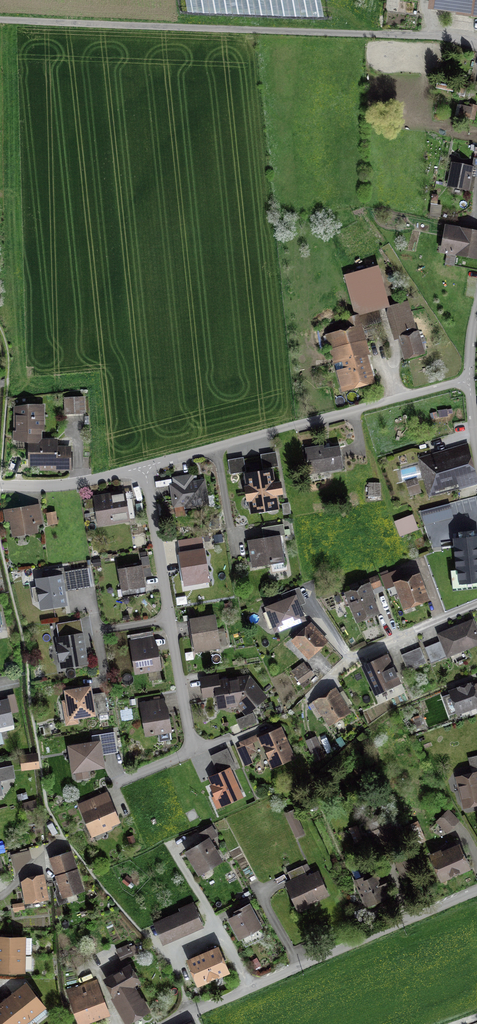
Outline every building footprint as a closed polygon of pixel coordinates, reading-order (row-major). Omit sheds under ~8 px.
[(426,11),(476,18),(476,0),(427,0),(426,11)] [(463,106),(460,121),(476,125),(476,122),(476,109),(463,106)] [(475,170),(453,166),(448,190),(471,194),(475,170)] [(448,227),(443,250),(476,257),(476,234),(448,227)] [(447,254),(445,264),(453,265),(455,255),(447,254)] [(379,267),(344,276),(355,318),(386,310),(390,308),(379,267)] [(409,302),(391,306),(391,308),(390,308),(386,310),(394,342),(398,341),(404,361),(425,355),(419,331),(417,332),(409,302)] [(363,330),(328,339),(343,394),(378,384),(363,330)] [(85,399),(64,400),(65,416),(86,415),(85,399)] [(31,442),(47,441),(46,406),(15,406),(15,442),(31,442)] [(47,441),(31,442),(31,468),(72,467),(72,448),(58,448),(58,441),(47,441)] [(340,445),(306,451),(311,476),(344,470),(340,445)] [(420,459),(430,497),(476,485),(476,479),(469,447),(420,459)] [(276,454),(261,457),(264,470),(278,467),(276,454)] [(244,459),(228,462),(231,476),(247,473),(244,459)] [(402,482),(421,477),(418,464),(399,469),(402,482)] [(275,470),(245,475),(252,515),(280,510),(278,497),(285,496),(282,482),(278,483),(275,470)] [(176,487),(170,487),(174,510),(209,504),(206,481),(193,483),(192,476),(175,479),(176,487)] [(417,480),(407,483),(411,497),(421,494),(417,480)] [(126,493),(94,498),(99,529),(131,524),(126,493)] [(450,503),(421,511),(425,525),(454,517),(450,503)] [(39,506),(9,512),(14,539),(44,533),(39,506)] [(56,511),(46,512),(48,524),(58,523),(56,511)] [(413,513),(393,520),(399,535),(418,529),(413,513)] [(453,537),(458,583),(476,581),(476,534),(453,537)] [(281,537),(249,542),(253,567),(285,562),(281,537)] [(205,550),(179,555),(185,588),(211,583),(205,550)] [(87,567),(38,575),(42,607),(64,604),(62,589),(90,585),(87,567)] [(143,567),(119,571),(123,593),(147,588),(143,567)] [(420,571),(394,581),(404,609),(430,599),(420,571)] [(378,577),(370,581),(375,595),(384,592),(378,577)] [(368,582),(346,590),(356,619),(379,611),(368,582)] [(284,601),(266,609),(277,634),(306,622),(299,605),(303,603),(297,588),(282,595),(284,601)] [(217,618),(191,621),(195,654),(222,650),(217,618)] [(81,622),(58,626),(60,637),(83,633),(81,622)] [(439,637),(448,660),(476,649),(476,625),(476,622),(439,637)] [(312,625),(292,642),(310,662),(329,644),(312,625)] [(84,635),(56,641),(62,672),(90,667),(84,635)] [(157,640),(131,644),(135,676),(162,672),(157,640)] [(441,645),(426,651),(432,665),(447,659),(441,645)] [(422,650),(402,657),(409,674),(428,667),(422,650)] [(390,657),(364,668),(377,697),(402,686),(390,657)] [(314,675),(305,665),(294,674),(303,684),(314,675)] [(220,676),(202,679),(204,698),(217,696),(219,711),(239,704),(246,712),(266,696),(251,678),(221,682),(220,676)] [(450,693),(460,717),(476,711),(476,682),(450,693)] [(90,688),(68,692),(69,701),(63,702),(66,719),(94,714),(90,688)] [(352,715),(337,691),(314,705),(330,729),(352,715)] [(0,702),(0,731),(14,728),(7,700),(0,702)] [(167,701),(140,705),(145,738),(171,734),(167,701)] [(253,714),(237,720),(241,728),(256,722),(253,714)] [(297,761),(282,729),(243,747),(249,760),(264,753),(273,772),(297,761)] [(94,743),(68,748),(73,773),(102,768),(99,750),(116,747),(113,732),(93,736),(94,743)] [(317,740),(307,744),(316,764),(326,761),(317,740)] [(469,758),(473,771),(476,770),(476,755),(469,758)] [(21,759),(23,770),(39,767),(36,756),(21,759)] [(229,771),(212,778),(222,803),(239,796),(229,771)] [(457,778),(464,810),(476,806),(476,773),(457,778)] [(109,794),(79,806),(93,838),(122,825),(109,794)] [(294,812),(286,815),(298,839),(306,835),(294,812)] [(450,812),(438,824),(449,835),(461,822),(450,812)] [(391,814),(369,822),(381,856),(403,848),(391,814)] [(420,822),(410,826),(417,842),(427,838),(420,822)] [(357,825),(348,828),(354,843),(363,840),(357,825)] [(210,841),(186,855),(199,879),(223,865),(210,841)] [(461,844),(431,855),(442,882),(472,871),(461,844)] [(28,848),(12,854),(15,870),(32,857),(28,848)] [(71,853),(50,860),(63,900),(83,894),(71,853)] [(407,858),(395,863),(402,881),(415,876),(407,858)] [(368,863),(352,870),(369,909),(391,899),(380,874),(374,876),(368,863)] [(319,871),(287,886),(300,914),(332,898),(319,871)] [(24,880),(29,901),(45,898),(41,877),(24,880)] [(253,896),(239,902),(243,909),(256,902),(253,896)] [(156,925),(164,942),(200,924),(192,908),(156,925)] [(252,909),(229,922),(240,943),(264,930),(252,909)] [(23,971),(22,953),(22,937),(0,937),(0,972),(23,971)] [(129,947),(118,951),(120,959),(132,956),(129,947)] [(220,949),(189,963),(199,989),(231,976),(220,949)] [(104,983),(127,1023),(133,1023),(150,1014),(136,989),(143,985),(133,967),(104,983)] [(68,994),(78,1023),(94,1023),(110,1018),(98,983),(68,994)] [(30,1015),(43,1005),(27,985),(20,990),(14,995),(7,1001),(1,1006),(0,1007),(0,1023),(19,1023),(30,1015)]
